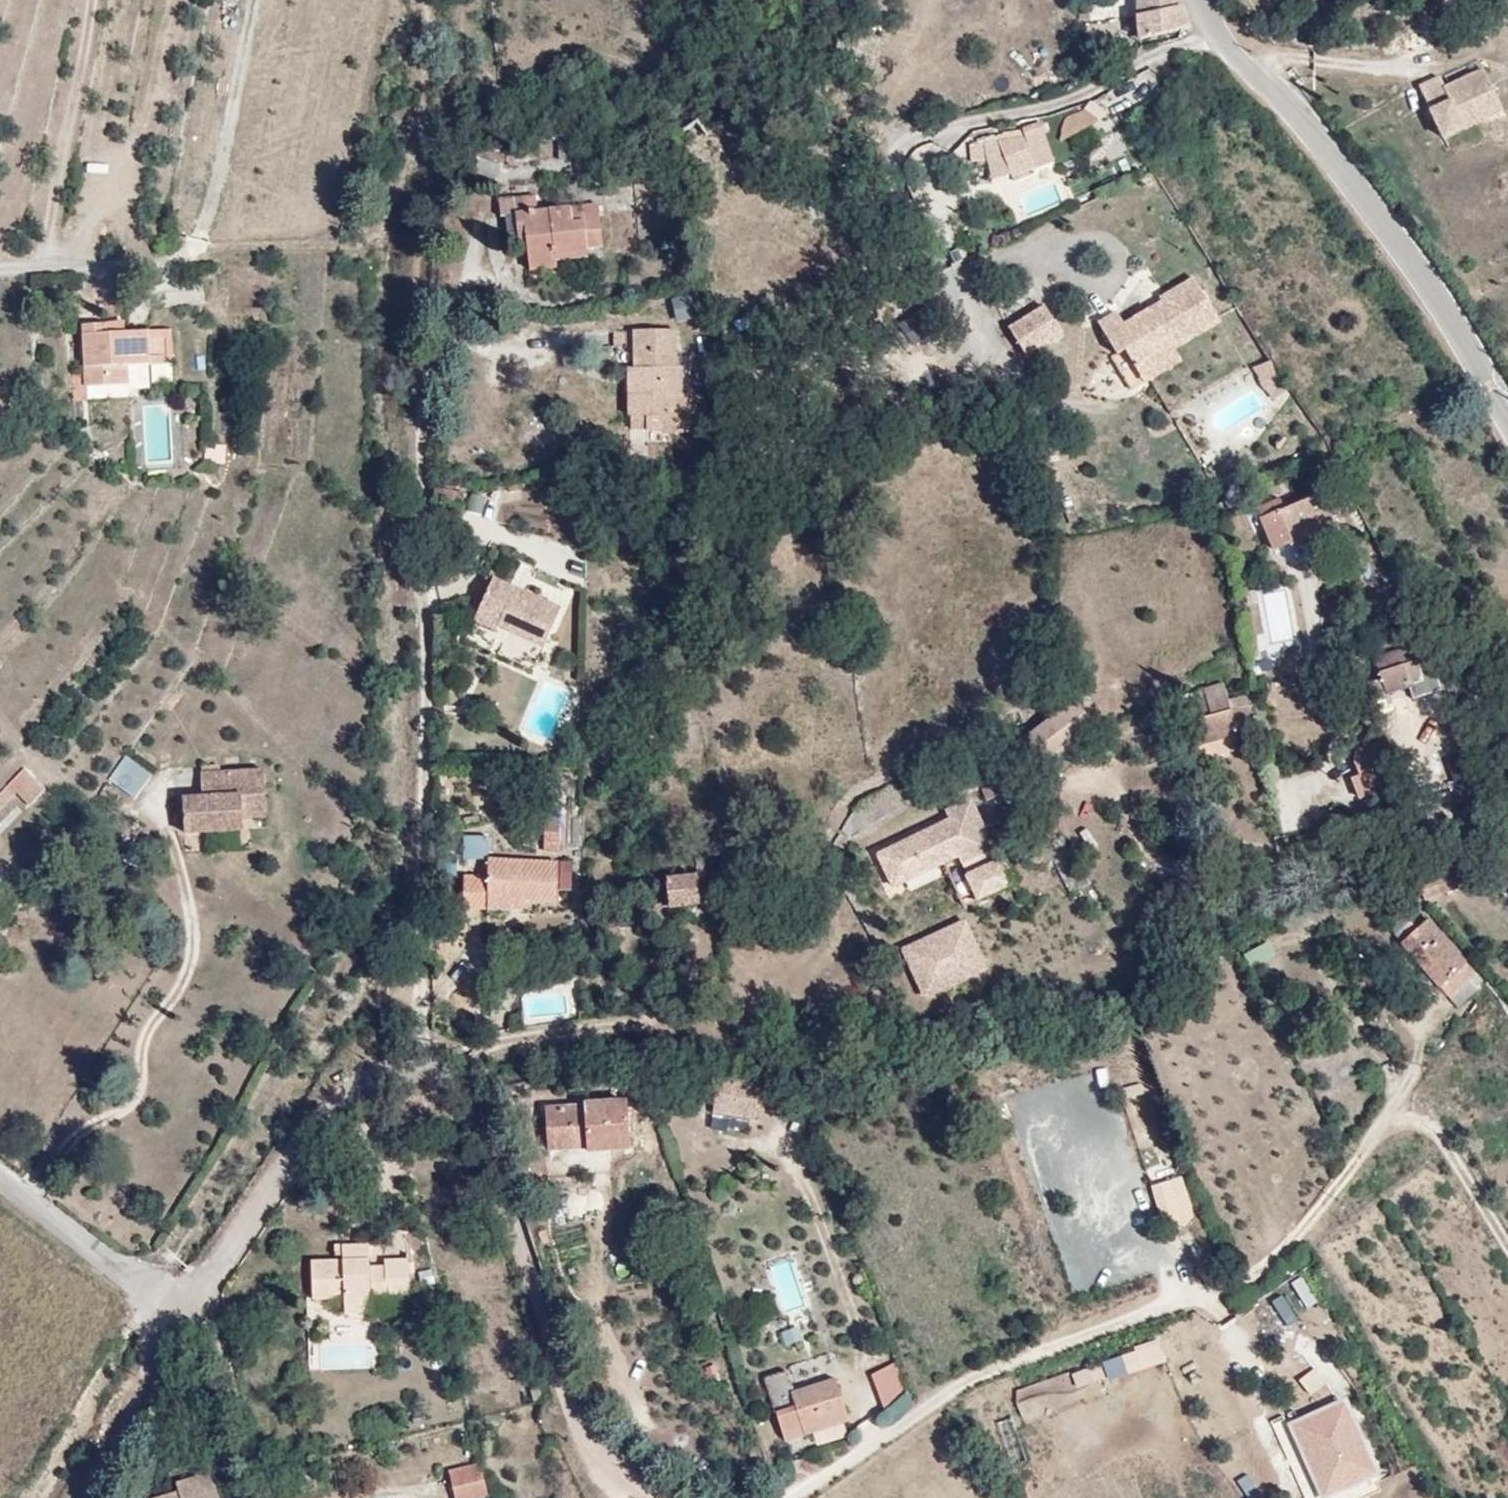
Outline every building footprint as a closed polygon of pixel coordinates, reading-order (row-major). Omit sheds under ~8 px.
[(1165,34),(1165,23),(1185,19),(1184,10),(1190,9),(1188,0),(1141,0),(1144,40),(1165,34)] [(1165,34),(1186,28),(1185,19),(1165,23),(1165,34)] [(1194,50),(1186,28),(1165,34),(1159,36),(1142,40),(1144,63),(1165,58),(1194,50)] [(1504,88),(1462,103),(1458,92),(1434,104),(1456,155),(1507,134),(1507,96),(1504,88)] [(1085,111),(1066,120),(1069,138),(1097,123),(1085,111)] [(1059,180),(1047,145),(1029,150),(1041,186),(1059,180)] [(1030,155),(1004,159),(1019,197),(1042,188),(1041,186),(1030,155)] [(991,164),(976,165),(976,180),(991,180),(991,164)] [(559,217),(560,233),(572,235),(572,255),(573,272),(600,273),(600,265),(631,264),(629,231),(622,230),(621,213),(590,213),(591,196),(548,197),(549,215),(559,217)] [(572,235),(560,233),(562,255),(572,255),(572,235)] [(1117,313),(1099,324),(1117,354),(1125,349),(1139,372),(1140,374),(1177,352),(1174,348),(1219,321),(1194,279),(1161,299),(1163,302),(1166,307),(1154,314),(1151,309),(1125,325),(1117,313)] [(693,296),(671,297),(672,320),(694,319),(693,296)] [(1163,302),(1151,309),(1154,314),(1166,307),(1163,302)] [(1008,334),(1024,359),(1060,337),(1044,312),(1008,334)] [(626,368),(628,407),(665,406),(663,393),(684,393),(684,365),(677,364),(677,333),(633,332),(633,366),(626,368)] [(169,370),(166,337),(105,342),(104,336),(79,338),(83,401),(129,396),(130,403),(146,402),(145,372),(169,370)] [(1139,372),(1125,349),(1117,354),(1112,357),(1126,381),(1139,372)] [(1268,361),(1253,366),(1261,389),(1275,385),(1268,361)] [(684,393),(663,393),(665,406),(628,407),(628,419),(634,419),(634,433),(694,434),(694,393),(684,393)] [(1285,590),(1304,583),(1302,571),(1349,556),(1340,532),(1298,544),(1292,529),(1269,537),(1285,590)] [(491,580),(477,618),(502,629),(546,644),(559,607),(491,580)] [(502,629),(477,618),(473,628),(498,638),(502,629)] [(1407,668),(1373,679),(1383,712),(1418,702),(1407,668)] [(1023,737),(1044,769),(1099,732),(1079,704),(1023,737)] [(1210,742),(1249,733),(1245,705),(1200,713),(1202,721),(1214,721),(1217,731),(1209,733),(1210,742)] [(1250,760),(1266,758),(1263,732),(1249,733),(1210,742),(1191,746),(1196,774),(1250,760)] [(125,754),(106,779),(133,799),(152,774),(125,754)] [(1346,773),(1356,799),(1376,791),(1366,765),(1346,773)] [(7,782),(0,789),(0,813),(11,822),(29,801),(7,782)] [(249,834),(246,787),(183,788),(182,813),(163,813),(163,850),(223,849),(223,834),(249,834)] [(877,856),(892,887),(955,855),(984,905),(1016,888),(967,799),(944,812),(945,819),(877,856)] [(547,844),(562,844),(563,825),(547,824),(547,844)] [(461,858),(485,858),(484,836),(461,836),(461,858)] [(462,912),(490,914),(493,900),(528,903),(561,903),(560,865),(490,862),(489,882),(465,881),(462,912)] [(666,912),(695,912),(698,896),(704,896),(705,879),(668,877),(666,912)] [(493,900),(490,914),(529,915),(528,903),(493,900)] [(984,970),(963,924),(902,952),(923,998),(984,970)] [(1459,991),(1475,982),(1474,981),(1447,935),(1433,941),(1430,933),(1415,940),(1417,946),(1410,950),(1433,985),(1447,973),(1459,991)] [(1487,1004),(1475,982),(1459,991),(1447,973),(1433,985),(1441,998),(1458,1026),(1487,1004)] [(547,1104),(546,1126),(587,1129),(586,1135),(606,1136),(605,1155),(625,1156),(628,1112),(547,1104)] [(730,1144),(768,1149),(770,1119),(731,1115),(730,1144)] [(587,1129),(546,1126),(546,1146),(584,1148),(586,1135),(587,1129)] [(586,1135),(584,1148),(583,1152),(605,1155),(606,1136),(586,1135)] [(343,1244),(342,1260),(370,1260),(370,1242),(343,1244)] [(782,1315),(807,1307),(791,1258),(766,1266),(782,1315)] [(370,1260),(342,1260),(311,1262),(313,1300),(344,1299),(344,1305),(373,1305),(372,1302),(387,1302),(387,1292),(414,1291),(413,1260),(385,1259),(385,1269),(371,1268),(370,1260)] [(1302,1276),(1292,1281),(1304,1308),(1315,1304),(1302,1276)] [(1270,1303),(1286,1323),(1306,1308),(1289,1287),(1270,1303)] [(414,1302),(414,1291),(387,1292),(387,1302),(414,1302)] [(373,1305),(344,1305),(343,1315),(372,1316),(373,1305)] [(1101,1358),(1108,1380),(1165,1363),(1159,1341),(1101,1358)] [(868,1373),(881,1405),(906,1395),(893,1363),(868,1373)] [(1101,1364),(1071,1370),(1073,1386),(1104,1380),(1101,1364)] [(806,1420),(808,1418),(826,1413),(816,1379),(812,1366),(790,1374),(806,1420)] [(826,1413),(833,1432),(876,1417),(857,1366),(816,1379),(826,1413)] [(1314,1367),(1297,1377),(1307,1395),(1324,1385),(1314,1367)] [(1348,1405),(1295,1429),(1327,1497),(1379,1473),(1348,1405)] [(815,1438),(833,1432),(826,1413),(808,1418),(815,1438)] [(995,1421),(1007,1466),(1025,1462),(1012,1416),(995,1421)] [(1293,1472),(1303,1468),(1285,1425),(1274,1430),(1293,1472)] [(207,1455),(212,1474),(197,1477),(195,1468),(162,1474),(168,1497),(237,1497),(223,1440),(205,1444),(207,1455)] [(212,1474),(207,1455),(192,1458),(195,1468),(197,1477),(212,1474)] [(456,1478),(461,1497),(492,1497),(485,1470),(456,1478)]
